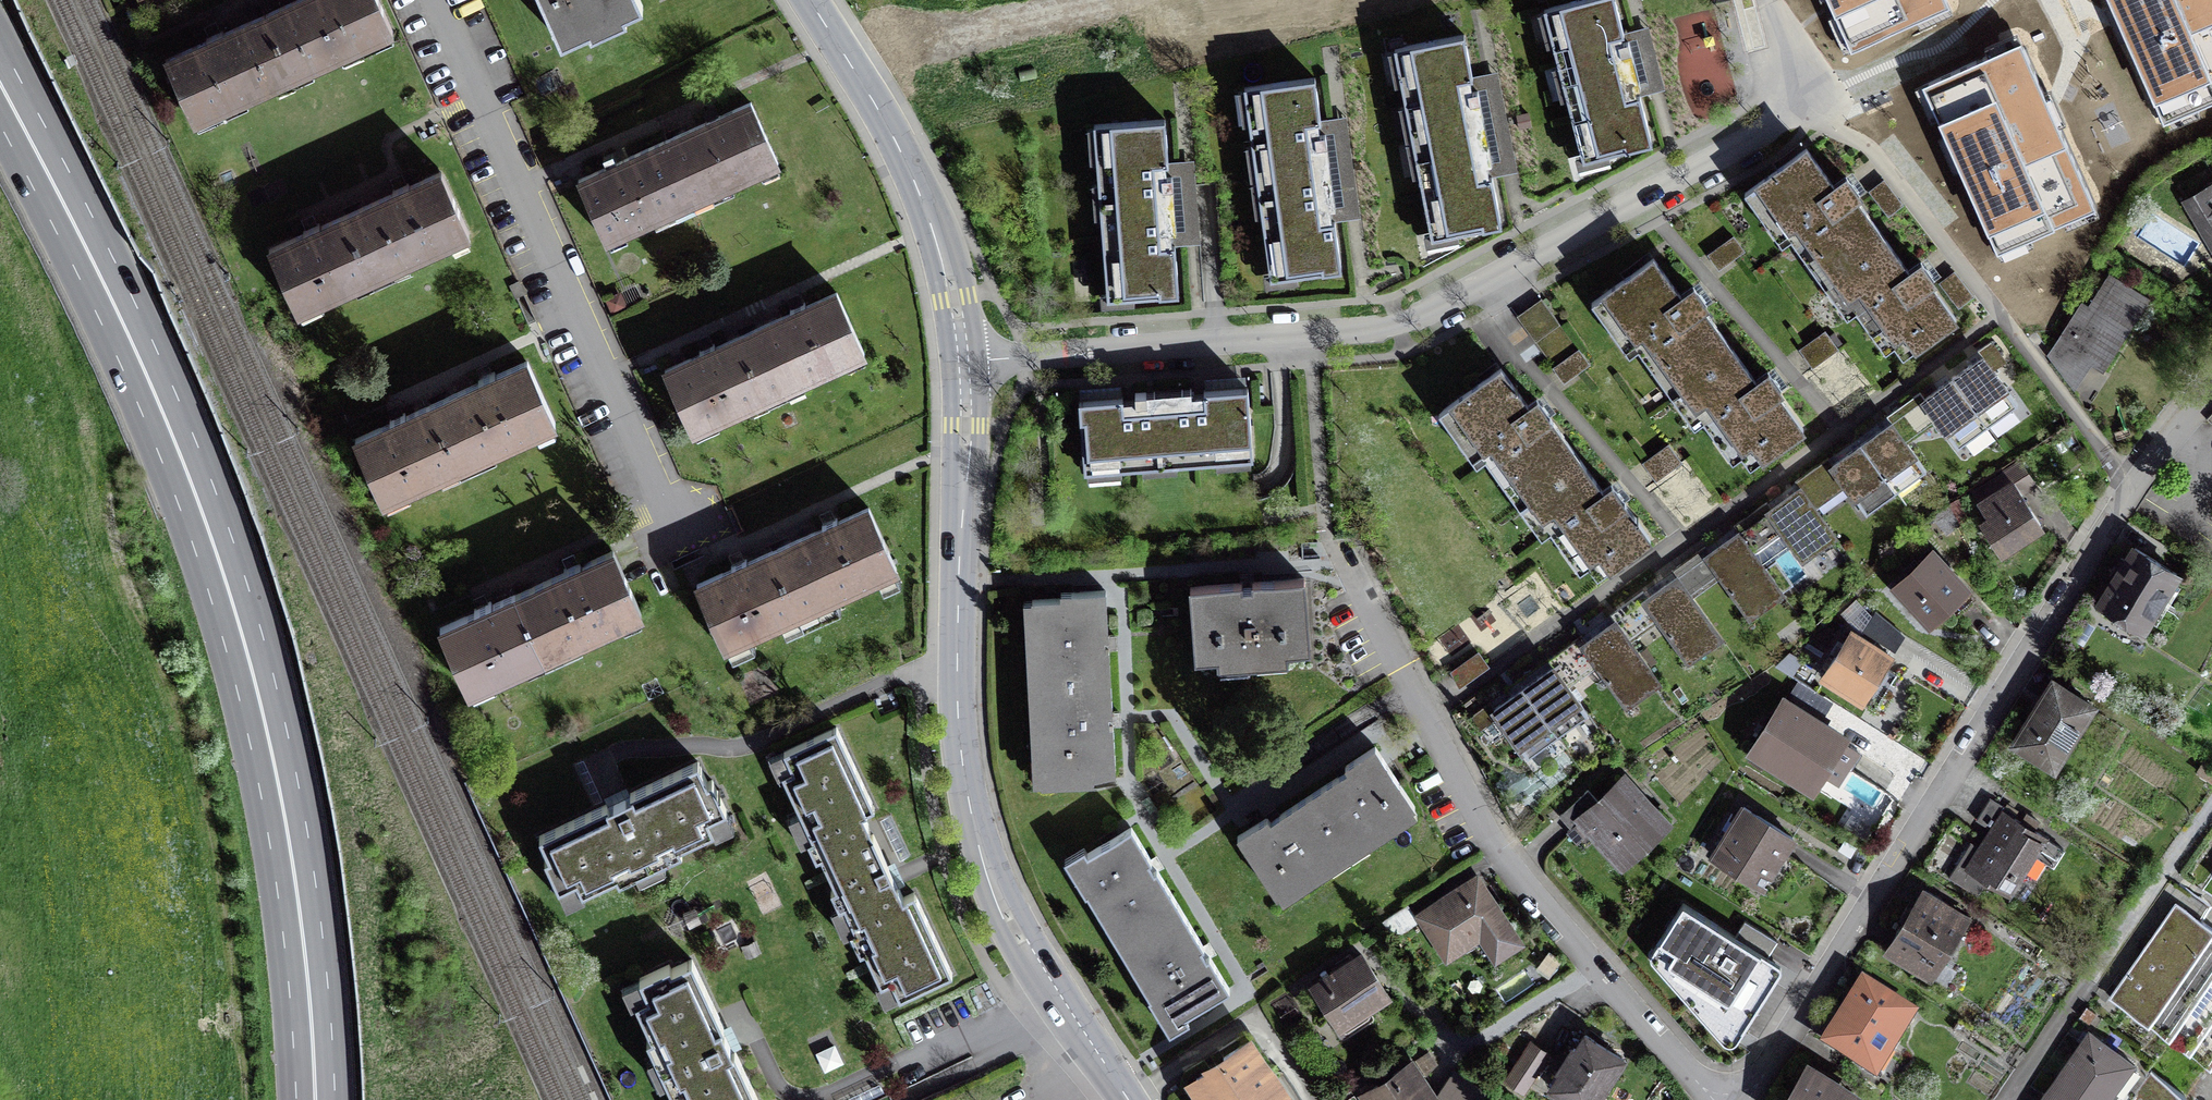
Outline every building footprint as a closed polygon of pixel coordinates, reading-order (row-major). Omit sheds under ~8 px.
[(144,11),(169,0),(139,0),(144,11)] [(293,74),(391,30),(378,0),(298,0),(266,15),(293,74)] [(639,0),(543,0),(561,41),(590,28),(589,25),(622,10),(623,13),(641,4),(639,0)] [(1549,8),(1587,153),(1607,148),(1608,153),(1652,142),(1638,87),(1662,81),(1650,34),(1625,41),(1614,0),(1582,0),(1549,8)] [(1830,3),(1852,52),(1950,7),(1947,0),(1828,0),(1830,3)] [(2115,20),(2164,128),(2211,106),(2211,0),(2106,0),(2115,20)] [(293,74),(266,15),(220,35),(167,59),(194,119),(293,74)] [(1464,35),(1399,48),(1436,231),(1457,227),(1458,232),(1502,223),(1490,163),(1508,159),(1514,158),(1500,85),(1493,86),(1475,90),(1464,35)] [(2020,47),(1922,91),(1998,257),(2096,212),(2048,109),(2020,47)] [(1315,77),(1245,87),(1271,272),(1296,269),(1297,274),(1341,268),(1332,206),(1350,204),(1357,203),(1347,130),(1340,131),(1322,133),(1315,77)] [(665,141),(692,201),(777,162),(750,103),(665,141)] [(1164,119),(1096,124),(1108,293),(1133,291),(1134,297),(1178,293),(1173,231),(1192,230),(1198,230),(1194,173),(1187,173),(1168,175),(1164,119)] [(665,141),(579,180),(606,239),(692,201),(665,141)] [(1807,149),(1745,193),(1767,222),(1775,217),(1809,265),(1819,258),(1829,273),(1882,235),(1856,197),(1859,195),(1852,185),(1846,176),(1833,185),(1807,149)] [(345,216),(372,275),(468,232),(441,172),(401,190),(345,216)] [(1884,180),(1870,190),(1888,214),(1902,204),(1884,180)] [(2191,198),(2211,232),(2211,185),(2191,198)] [(372,275),(345,216),(316,229),(270,250),(297,309),(372,275)] [(1882,235),(1829,273),(1869,329),(1878,322),(1903,356),(1956,319),(1931,284),(1935,281),(1928,272),(1921,262),(1908,271),(1882,235)] [(1743,250),(1733,236),(1709,254),(1719,268),(1743,250)] [(1654,258),(1592,303),(1613,332),(1622,326),(1657,375),(1666,368),(1676,382),(1729,344),(1703,307),(1706,305),(1699,296),(1693,287),(1681,296),(1654,258)] [(1954,271),(1940,282),(1959,306),(1973,295),(1954,271)] [(2063,346),(2103,371),(2150,298),(2111,273),(2063,346)] [(739,337),(766,396),(863,352),(837,293),(739,337)] [(1529,307),(1517,315),(1564,381),(1588,364),(1542,298),(1529,307)] [(1825,331),(1803,346),(1816,364),(1838,349),(1825,331)] [(739,337),(665,370),(692,429),(766,396),(739,337)] [(1983,357),(1954,377),(1988,426),(2018,404),(1993,370),(2006,361),(1991,341),(1978,350),(1983,357)] [(1729,344),(1676,382),(1716,438),(1726,432),(1750,466),(1803,428),(1778,393),(1781,390),(1775,381),(1768,372),(1756,381),(1729,344)] [(528,362),(430,405),(457,465),(554,422),(528,362)] [(1502,368),(1439,412),(1460,442),(1469,436),(1503,485),(1513,478),(1523,492),(1577,455),(1545,410),(1537,399),(1528,405),(1502,368)] [(1988,426),(1954,377),(1925,398),(1920,392),(1887,415),(1892,422),(1905,440),(1937,418),(1958,447),(1988,426)] [(1247,387),(1079,401),(1084,466),(1252,452),(1247,387)] [(430,405),(355,438),(382,498),(457,465),(430,405)] [(1892,422),(1862,444),(1896,491),(1926,470),(1905,440),(1892,422)] [(1668,444),(1646,460),(1659,478),(1681,462),(1668,444)] [(1896,491),(1862,444),(1834,464),(1829,458),(1796,482),(1801,488),(1814,507),(1846,484),(1866,512),(1896,491)] [(1577,455),(1523,492),(1563,549),(1573,542),(1597,576),(1650,539),(1616,490),(1612,484),(1602,491),(1577,455)] [(1973,495),(1988,518),(1981,523),(2002,554),(2042,527),(2006,473),(1973,495)] [(1814,507),(1801,488),(1771,509),(1767,503),(1734,526),(1739,533),(1752,551),(1784,528),(1805,556),(1834,535),(1814,507)] [(770,552),(797,611),(896,567),(869,507),(770,552)] [(1752,551),(1739,533),(1710,553),(1705,547),(1672,570),(1677,577),(1690,595),(1722,573),(1752,614),(1782,593),(1782,592),(1764,568),(1752,551)] [(2177,574),(2135,548),(2100,603),(2142,629),(2148,620),(2156,625),(2179,588),(2171,583),(2177,574)] [(516,595),(543,655),(640,611),(613,552),(516,595)] [(770,552),(697,585),(724,645),(797,611),(770,552)] [(1971,595),(1932,554),(1893,591),(1908,607),(1913,602),(1930,619),(1946,604),(1954,611),(1971,595)] [(1775,560),(1764,568),(1782,592),(1793,584),(1775,560)] [(1690,595),(1677,577),(1648,598),(1643,591),(1610,614),(1615,621),(1628,640),(1661,617),(1691,658),(1720,637),(1690,595)] [(1304,578),(1191,587),(1196,659),(1310,650),(1304,578)] [(1062,598),(1033,600),(1037,684),(1110,680),(1106,591),(1062,593),(1062,598)] [(543,655),(516,595),(441,629),(468,688),(543,655)] [(1628,640),(1615,621),(1586,642),(1581,635),(1548,658),(1553,666),(1567,684),(1599,661),(1629,702),(1658,681),(1628,640)] [(1890,657),(1852,633),(1823,677),(1874,709),(1895,676),(1883,668),(1890,657)] [(1479,651),(1450,670),(1460,685),(1489,666),(1479,651)] [(1553,666),(1524,687),(1558,734),(1587,713),(1567,684),(1553,666)] [(1110,680),(1037,684),(1042,784),(1093,781),(1093,775),(1115,771),(1110,680)] [(2092,706),(2053,681),(2014,742),(2044,762),(2056,745),(2064,750),(2092,706)] [(1558,734),(1524,687),(1495,707),(1491,701),(1473,714),(1480,724),(1497,712),(1528,755),(1558,734)] [(1840,738),(1785,703),(1755,750),(1811,785),(1819,771),(1838,783),(1848,767),(1829,755),(1840,738)] [(899,998),(952,973),(914,892),(902,897),(863,812),(874,807),(836,727),(784,751),(793,770),(782,774),(881,984),(891,980),(899,998)] [(1349,770),(1310,796),(1346,850),(1414,806),(1375,747),(1346,766),(1349,770)] [(548,857),(544,858),(558,888),(576,880),(581,892),(714,830),(709,818),(726,810),(713,780),(707,783),(697,762),(626,796),(538,836),(548,857)] [(1631,799),(1618,785),(1599,802),(1588,790),(1560,816),(1572,829),(1580,822),(1619,864),(1666,821),(1639,792),(1631,799)] [(1278,895),(1346,850),(1310,796),(1270,822),(1267,817),(1239,835),(1278,895)] [(2015,814),(1990,798),(1977,820),(1993,830),(1980,851),(1970,844),(1949,877),(1976,894),(1985,880),(2008,894),(2033,854),(2053,866),(2064,850),(2012,818),(2015,814)] [(1798,839),(1743,806),(1711,859),(1766,892),(1798,839)] [(1180,908),(1131,827),(1076,861),(1125,942),(1180,908)] [(1518,941),(1477,880),(1423,916),(1451,958),(1484,936),(1497,955),(1518,941)] [(1967,920),(1923,892),(1887,949),(1931,977),(1967,920)] [(1735,936),(1683,903),(1650,956),(1731,1046),(1782,964),(1768,956),(1735,936)] [(2176,903),(2110,997),(2209,1066),(2211,1062),(2211,929),(2190,913),(2176,903)] [(1407,906),(1384,920),(1393,935),(1417,920),(1407,906)] [(1228,988),(1180,908),(1125,942),(1174,1021),(1228,988)] [(1777,940),(1745,920),(1735,936),(1768,956),(1777,940)] [(1389,996),(1362,955),(1314,986),(1341,1027),(1389,996)] [(692,959),(671,969),(669,964),(639,978),(647,996),(635,1001),(681,1099),(758,1099),(727,1034),(692,959)] [(1912,1016),(1860,984),(1822,1045),(1874,1077),(1912,1016)] [(1586,1034),(1551,1086),(1572,1099),(1604,1099),(1609,1092),(1603,1088),(1623,1059),(1586,1034)] [(2089,1035),(2044,1099),(2104,1099),(2115,1084),(2121,1089),(2136,1067),(2089,1035)] [(1249,1037),(1185,1079),(1199,1099),(1291,1099),(1249,1037)] [(1549,1054),(1529,1042),(1504,1081),(1524,1093),(1549,1054)] [(834,1045),(818,1053),(825,1069),(842,1062),(834,1045)] [(1452,1061),(1431,1088),(1447,1099),(1479,1099),(1488,1088),(1452,1061)] [(1410,1063),(1366,1092),(1371,1099),(1434,1099),(1410,1063)] [(1811,1072),(1793,1099),(1847,1099),(1849,1096),(1811,1072)] [(2150,1072),(2130,1099),(2183,1099),(2185,1096),(2150,1072)]
